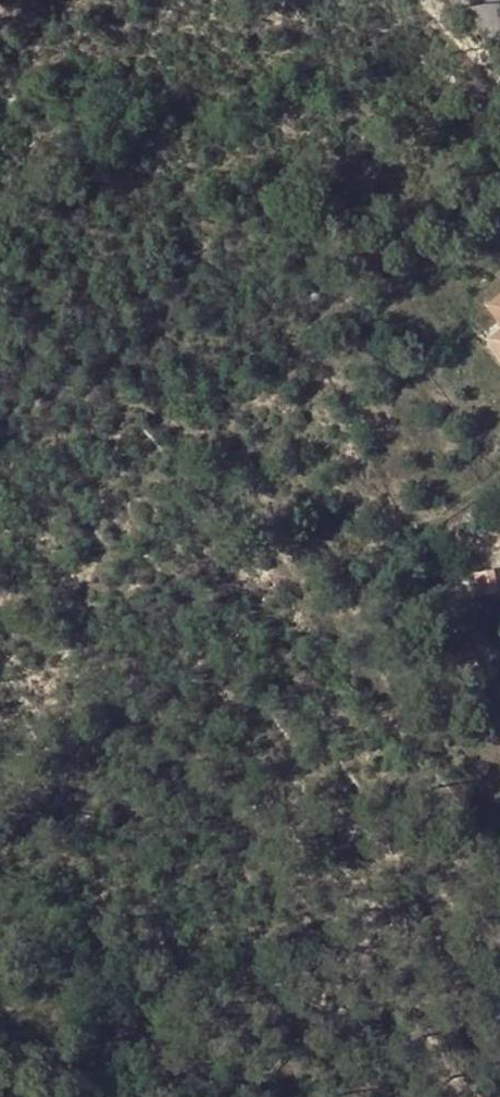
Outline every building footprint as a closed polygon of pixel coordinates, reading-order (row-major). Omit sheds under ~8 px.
[(494,338),(489,342),(499,357),(499,346),(494,338)] [(471,446),(460,456),(465,462),(477,453),(471,446)]
